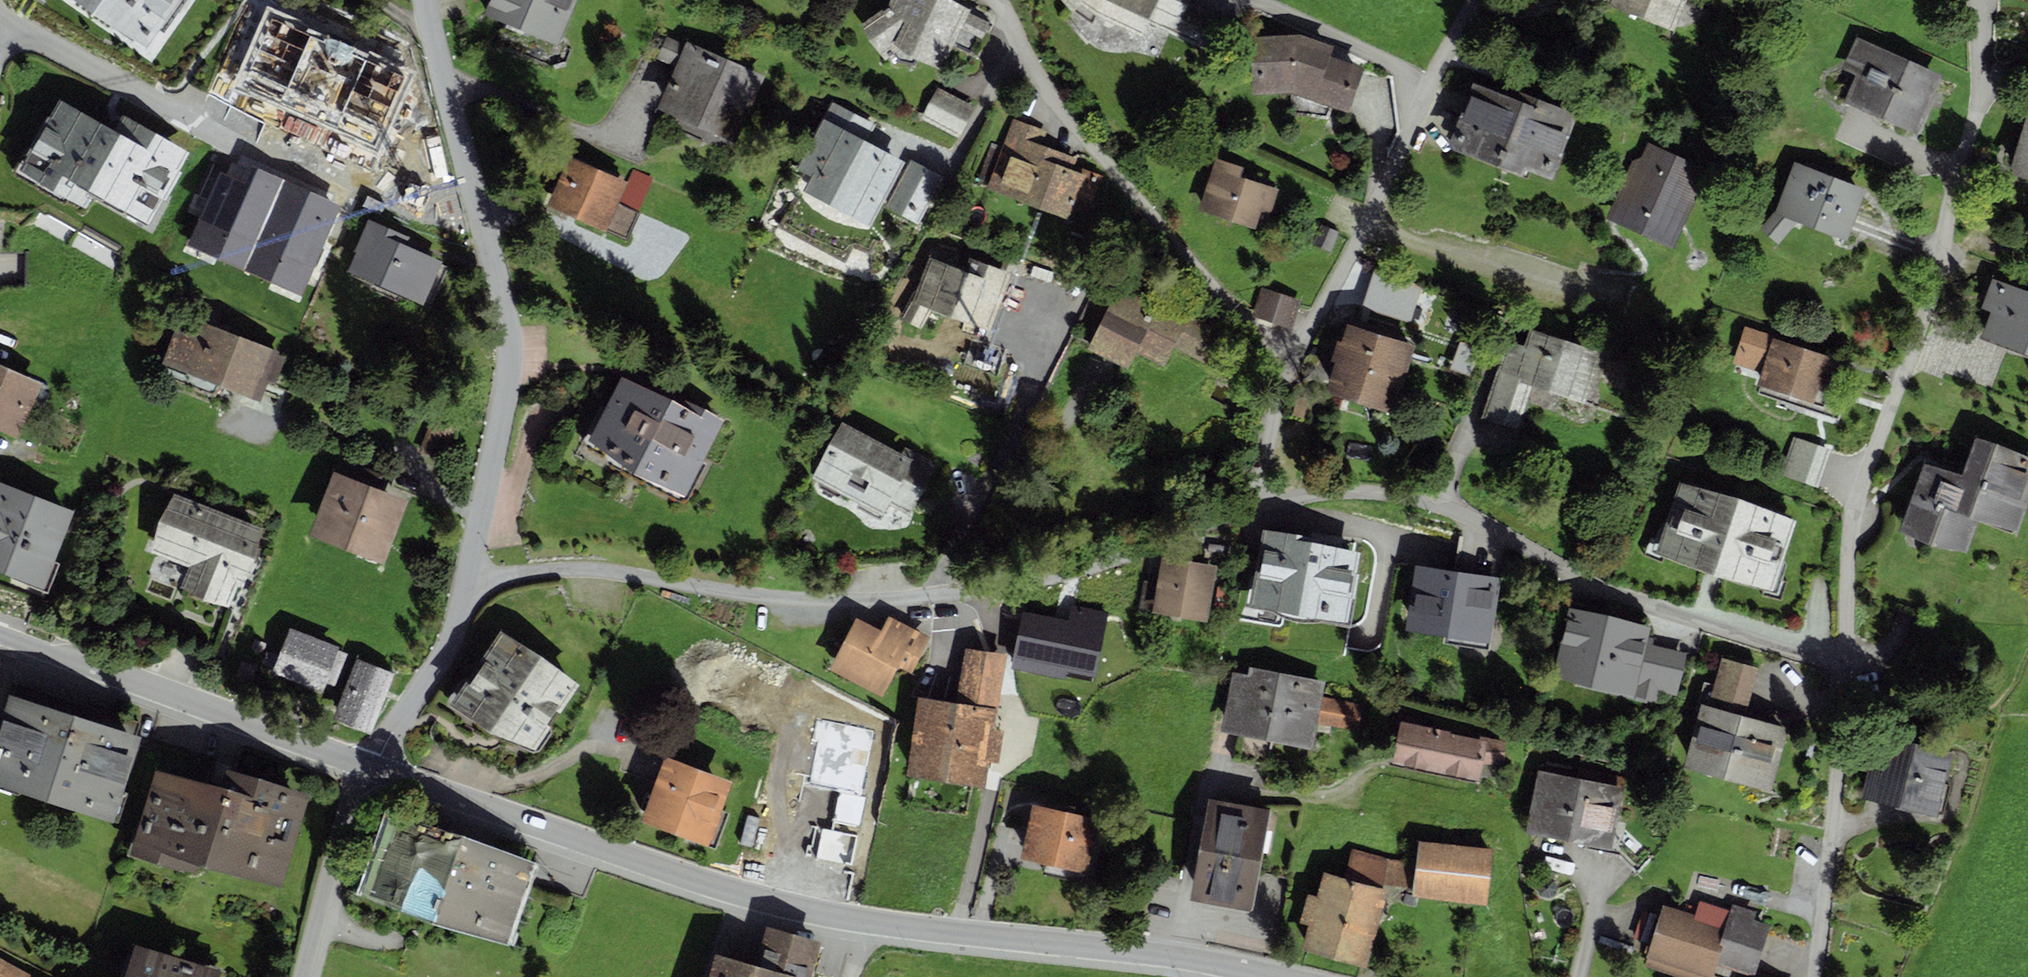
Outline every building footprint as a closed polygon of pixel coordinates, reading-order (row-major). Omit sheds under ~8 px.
[(146,48),(180,0),(77,0),(146,48)] [(484,14),(558,44),(576,0),(490,0),(484,14)] [(955,0),(890,0),(888,6),(860,24),(880,54),(895,47),(942,71),(953,45),(977,57),(994,17),(955,0)] [(1073,11),(1082,2),(1092,12),(1141,34),(1148,22),(1202,45),(1215,14),(1190,3),(1191,0),(1063,0),(1073,11)] [(1604,4),(1676,33),(1689,0),(1606,0),(1604,4)] [(1300,34),(1249,37),(1253,96),(1294,92),(1350,113),(1364,67),(1330,55),(1333,46),(1300,34)] [(1857,34),(1842,68),(1857,74),(1845,101),(1917,133),(1944,73),(1857,34)] [(765,75),(686,41),(685,44),(666,36),(657,58),(677,66),(659,107),(737,141),(765,75)] [(1507,94),(1473,81),(1447,147),(1524,176),(1528,169),(1553,179),(1578,114),(1509,87),(1507,94)] [(975,106),(937,87),(922,118),(960,137),(975,106)] [(114,129),(59,98),(18,170),(86,208),(94,195),(148,225),(190,152),(123,113),(114,129)] [(865,128),(835,112),(807,166),(820,173),(814,185),(869,214),(895,165),(856,145),(865,128)] [(2009,170),(2027,176),(2027,115),(2026,115),(2009,170)] [(1048,131),(1012,118),(988,188),(1067,216),(1071,203),(1089,209),(1101,174),(1079,166),(1077,171),(1074,169),(1078,158),(1042,145),(1048,131)] [(1641,159),(1632,162),(1608,218),(1674,246),(1707,168),(1648,143),(1641,159)] [(628,181),(569,156),(548,205),(628,239),(640,212),(638,212),(653,178),(633,170),(628,181)] [(1243,166),(1215,157),(1198,210),(1255,228),(1261,210),(1270,213),(1278,189),(1274,187),(1276,182),(1241,171),(1243,166)] [(934,177),(904,163),(886,201),(916,215),(934,177)] [(1805,168),(1795,163),(1776,210),(1760,228),(1778,243),(1799,219),(1846,238),(1865,190),(1843,181),(1844,178),(1807,163),(1805,168)] [(411,235),(369,218),(346,270),(430,306),(449,263),(407,245),(411,235)] [(1339,232),(1321,224),(1312,245),(1330,252),(1339,232)] [(1012,254),(971,239),(965,255),(969,257),(964,270),(929,257),(913,299),(903,318),(921,328),(933,307),(989,328),(1011,272),(1006,270),(1012,254)] [(1992,278),(1981,308),(1991,312),(1982,335),(2027,352),(2027,291),(1992,278)] [(1222,332),(1121,281),(1087,348),(1128,368),(1136,353),(1164,366),(1173,348),(1206,364),(1222,332)] [(1301,299),(1261,286),(1252,315),(1292,328),(1301,299)] [(193,335),(175,329),(162,364),(261,401),(268,381),(275,383),(285,356),(278,353),(279,351),(199,320),(193,335)] [(1357,325),(1348,322),(1342,341),(1339,340),(1332,359),(1337,360),(1327,390),(1393,412),(1415,345),(1403,340),(1404,335),(1358,320),(1357,325)] [(1843,360),(1781,341),(1782,338),(1744,326),(1732,363),(1761,372),(1756,386),(1828,408),(1843,360)] [(1607,352),(1530,328),(1524,345),(1506,340),(1481,418),(1518,429),(1532,385),(1584,402),(1591,382),(1596,384),(1607,352)] [(0,364),(0,430),(17,438),(42,383),(0,364)] [(622,375),(589,441),(631,471),(686,498),(725,419),(685,400),(683,405),(622,375)] [(842,421),(812,478),(883,516),(889,505),(910,516),(938,463),(906,446),(902,453),(842,421)] [(1793,436),(1780,475),(1818,488),(1831,449),(1793,436)] [(1965,477),(1925,463),(1901,532),(1968,555),(1980,520),(2018,534),(2027,506),(2027,457),(1977,440),(1965,477)] [(349,477),(334,471),(309,534),(383,563),(408,500),(378,489),(384,474),(354,463),(349,477)] [(1739,497),(1679,481),(1655,552),(1714,574),(1773,591),(1796,520),(1739,497)] [(42,590),(73,511),(0,483),(0,573),(42,590)] [(264,528),(173,492),(158,520),(149,552),(187,567),(178,588),(229,609),(239,585),(241,586),(259,560),(264,528)] [(1327,540),(1263,528),(1248,605),(1347,624),(1352,598),(1355,599),(1360,573),(1357,572),(1361,551),(1326,545),(1327,540)] [(1453,570),(1415,564),(1405,631),(1492,642),(1504,553),(1471,539),(1459,535),(1453,570)] [(1215,566),(1163,557),(1157,593),(1143,591),(1140,612),(1152,615),(1152,611),(1206,620),(1215,566)] [(1044,676),(1093,685),(1107,608),(1071,602),(1068,617),(1021,609),(1017,633),(998,630),(994,653),(1005,655),(1003,668),(1013,669),(1008,694),(1040,700),(1044,676)] [(1649,627),(1570,607),(1551,678),(1632,700),(1649,627)] [(881,631),(855,618),(829,669),(882,696),(898,666),(912,673),(931,638),(889,616),(881,631)] [(291,628),(273,672),(322,691),(326,682),(335,686),(347,654),(338,650),(339,647),(291,628)] [(500,631),(448,705),(487,732),(535,749),(578,685),(500,631)] [(1647,643),(1636,686),(1677,697),(1688,653),(1647,643)] [(1003,668),(1005,655),(994,653),(967,649),(958,705),(920,699),(909,774),(985,785),(1003,668)] [(333,718),(371,733),(395,673),(357,658),(333,718)] [(1714,685),(1704,682),(1698,702),(1700,703),(1682,768),(1770,793),(1788,729),(1744,716),(1758,668),(1722,658),(1714,685)] [(1233,673),(1221,731),(1239,735),(1233,760),(1267,768),(1272,741),(1311,749),(1317,724),(1322,696),(1325,682),(1250,667),(1248,676),(1233,673)] [(10,693),(0,723),(0,784),(113,821),(140,737),(136,736),(141,723),(17,682),(13,694),(10,693)] [(1365,705),(1322,696),(1317,724),(1360,733),(1365,705)] [(1397,720),(1401,721),(1392,762),(1480,782),(1482,765),(1506,762),(1505,741),(1480,736),(1479,738),(1450,733),(1450,730),(1424,725),(1426,720),(1398,714),(1397,720)] [(1954,752),(1876,734),(1860,797),(1939,816),(1954,752)] [(733,782),(665,756),(641,821),(709,847),(733,782)] [(154,766),(128,854),(196,875),(199,864),(283,889),(311,794),(226,769),(221,786),(154,766)] [(1623,786),(1537,769),(1525,831),(1611,848),(1616,819),(1623,786)] [(1270,809),(1209,798),(1190,899),(1252,910),(1270,809)] [(1032,805),(1021,858),(1087,871),(1098,818),(1074,813),(1075,807),(1056,803),(1055,810),(1032,805)] [(391,813),(362,893),(507,943),(535,864),(391,813)] [(1655,856),(1616,819),(1611,848),(1609,853),(1619,856),(1638,874),(1655,856)] [(1492,848),(1419,840),(1416,861),(1388,859),(1383,883),(1413,887),(1412,898),(1488,904),(1492,848)] [(1345,878),(1324,872),(1317,896),(1308,894),(1299,923),(1308,925),(1302,949),(1366,968),(1386,890),(1382,889),(1383,883),(1388,859),(1351,849),(1345,878)] [(1558,889),(1554,880),(1544,878),(1537,886),(1540,896),(1550,898),(1558,889)] [(1699,900),(1694,916),(1664,906),(1644,967),(1676,976),(1711,976),(1712,972),(1727,976),(1750,976),(1754,976),(1756,972),(1771,924),(1755,919),(1758,912),(1732,903),(1730,910),(1699,900)] [(715,953),(708,976),(813,976),(822,941),(766,926),(760,947),(765,948),(760,966),(715,953)] [(134,943),(123,976),(220,976),(222,970),(134,943)] [(0,958),(0,976),(33,976),(0,958)]
